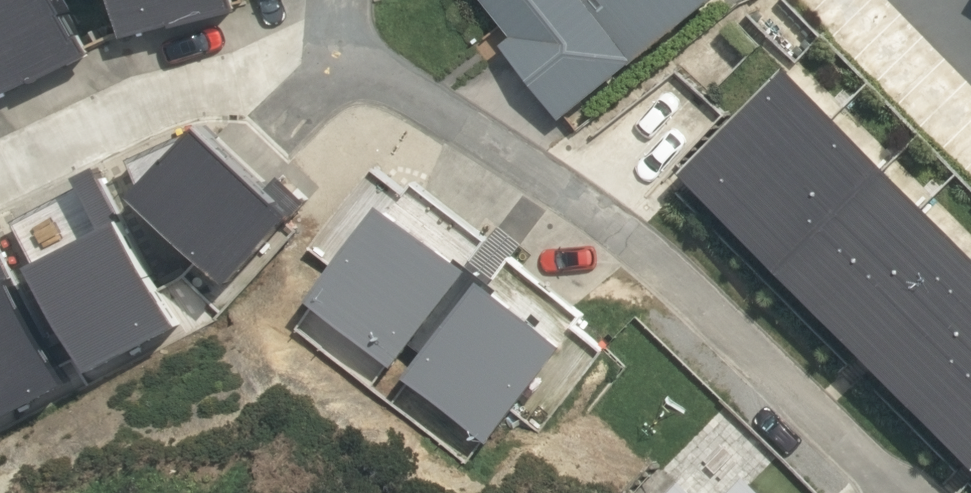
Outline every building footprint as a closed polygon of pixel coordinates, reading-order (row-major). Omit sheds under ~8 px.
[(94,46),(70,0),(0,0),(0,91),(94,46)] [(126,31),(237,2),(236,0),(118,0),(126,31)] [(723,0),(487,0),(517,38),(505,47),(564,124),(723,0)] [(681,164),(970,442),(970,238),(786,58),(681,164)] [(418,352),(485,269),(397,198),(314,300),(395,365),(410,346),(418,352)] [(125,211),(37,255),(93,363),(181,318),(125,211)] [(0,271),(0,409),(69,373),(13,265),(0,271)] [(485,269),(418,352),(424,357),(408,377),(490,442),(573,339),(485,269)] [(750,476),(732,492),(768,492),(750,476)] [(682,481),(670,492),(695,492),(682,481)]
